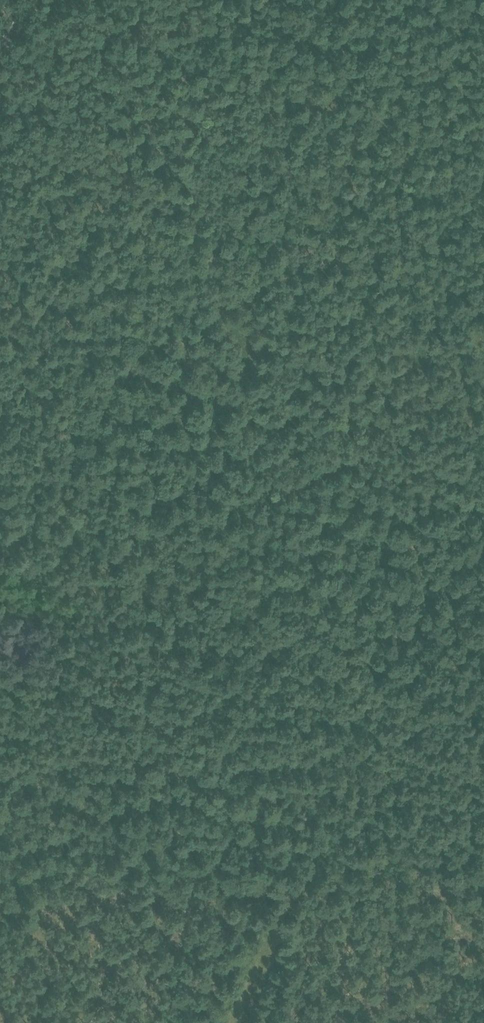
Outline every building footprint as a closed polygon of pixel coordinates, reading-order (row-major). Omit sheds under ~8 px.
[(226,520),(221,525),(227,532),(232,527),(226,520)]
